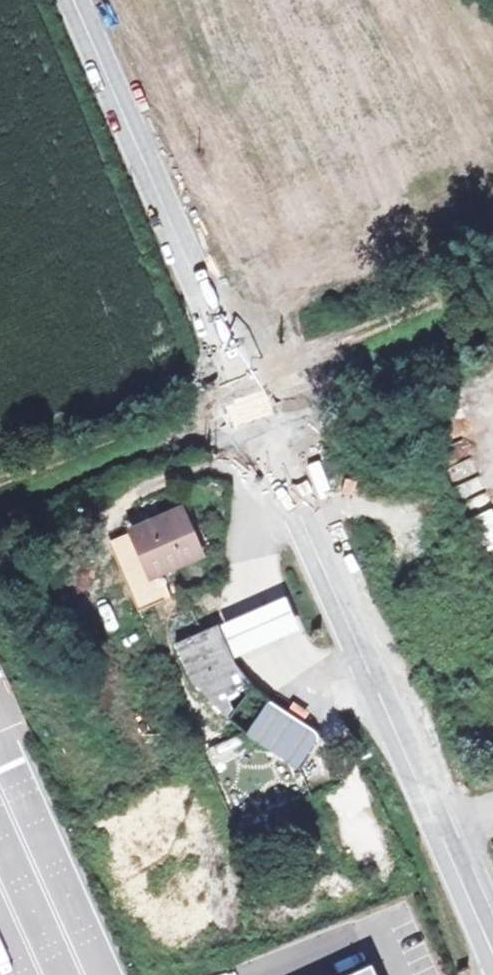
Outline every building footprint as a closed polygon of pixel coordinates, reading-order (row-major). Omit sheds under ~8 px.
[(467,519),(486,552),(492,548),(492,511),(490,506),(467,519)] [(205,557),(185,509),(135,528),(155,578),(205,557)] [(223,621),(242,664),(272,652),(306,638),(288,596),(252,610),(223,621)] [(242,664),(223,621),(181,640),(205,693),(237,727),(300,769),(323,736),(270,696),(246,672),(242,664)] [(343,974),(374,974),(369,963),(343,974)]
